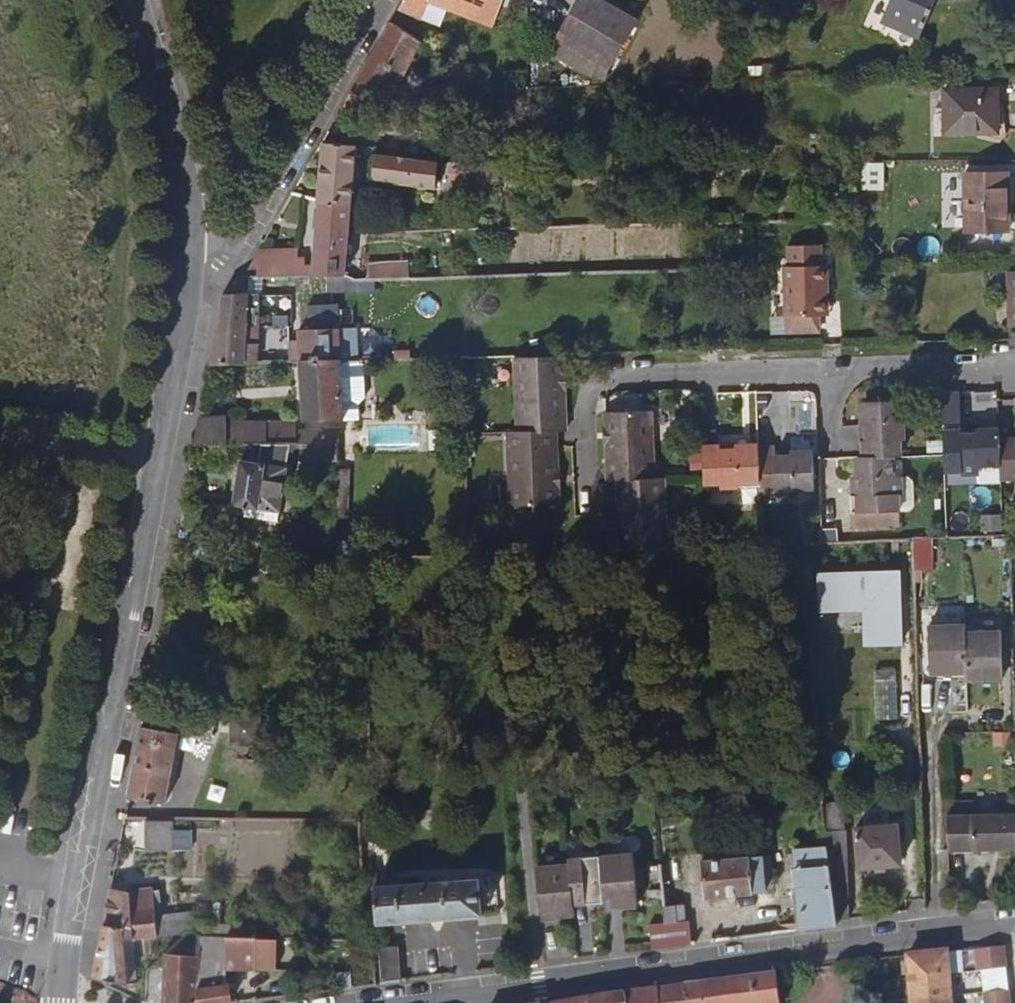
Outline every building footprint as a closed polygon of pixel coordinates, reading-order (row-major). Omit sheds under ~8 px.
[(401,9),(423,19),(424,17),(430,3),(448,9),(494,26),(505,0),(406,0),(401,9)] [(639,19),(604,0),(579,0),(559,34),(612,65),(639,19)] [(936,0),(893,0),(884,20),(921,35),(936,0)] [(442,25),(448,9),(430,3),(424,17),(442,25)] [(393,22),(382,41),(413,56),(419,59),(422,53),(416,50),(421,41),(393,22)] [(382,41),(364,71),(386,74),(385,83),(400,84),(413,56),(382,41)] [(364,71),(359,81),(385,83),(386,74),(364,71)] [(418,86),(444,88),(446,74),(420,72),(418,86)] [(930,91),(930,76),(915,76),(915,91),(930,91)] [(359,81),(338,117),(359,124),(366,110),(439,120),(440,114),(456,115),(459,89),(456,89),(444,88),(418,86),(400,84),(385,83),(359,81)] [(1000,106),(1000,88),(946,90),(947,132),(997,131),(997,107),(1000,106)] [(320,200),(354,201),(359,145),(326,142),(320,200)] [(770,145),(770,160),(782,160),(782,145),(770,145)] [(393,181),(396,155),(377,152),(374,178),(393,181)] [(436,188),(440,160),(396,155),(393,181),(436,188)] [(886,188),(887,160),(864,160),(863,187),(886,188)] [(459,172),(484,171),(484,161),(451,161),(451,177),(459,177),(459,172)] [(944,224),(962,225),(965,171),(947,170),(944,224)] [(1010,230),(1009,172),(966,173),(967,230),(1010,230)] [(259,269),(259,275),(261,275),(348,273),(351,230),(354,201),(320,200),(315,255),(299,254),(298,248),(262,249),(250,269),(259,269)] [(822,243),(789,243),(790,263),(822,262),(822,243)] [(370,276),(411,274),(411,257),(382,258),(382,261),(375,262),(370,276)] [(790,263),(788,263),(789,313),(825,312),(825,300),(832,300),(831,262),(822,262),(790,263)] [(224,295),(211,364),(259,362),(259,349),(259,342),(247,343),(248,320),(259,319),(259,302),(261,277),(261,275),(259,275),(239,276),(224,295)] [(282,279),(261,277),(259,302),(281,303),(282,279)] [(785,303),(774,304),(775,332),(786,332),(785,303)] [(312,330),(340,329),(339,306),(311,307),(312,330)] [(342,359),(360,358),(358,328),(340,329),(342,359)] [(303,361),(342,359),(340,329),(312,330),(301,331),(302,347),(303,361)] [(259,362),(303,361),(302,347),(259,349),(259,362)] [(519,430),(557,430),(568,429),(564,355),(516,358),(519,430)] [(360,358),(342,359),(344,418),(361,417),(360,403),(364,390),(363,358),(360,358)] [(342,359),(303,361),(305,420),(344,418),(342,359)] [(943,396),(945,424),(960,423),(960,395),(943,396)] [(861,423),(862,455),(896,455),(904,454),(903,420),(901,420),(900,400),(865,402),(866,424),(861,423)] [(607,413),(610,479),(620,479),(657,478),(654,410),(622,412),(607,413)] [(201,416),(196,445),(229,443),(228,422),(228,416),(201,416)] [(296,420),(228,422),(229,443),(264,442),(292,441),(297,441),(296,430),(296,420)] [(945,454),(946,471),(980,470),(980,466),(1001,465),(1001,437),(1001,431),(978,432),(978,422),(960,423),(945,424),(945,454)] [(297,441),(308,442),(340,440),(340,427),(296,430),(297,441)] [(560,503),(557,430),(519,430),(509,431),(512,504),(547,504),(560,503)] [(1001,437),(1001,465),(1002,479),(1014,478),(1014,436),(1001,437)] [(340,459),(340,440),(308,442),(308,460),(340,459)] [(292,441),(264,442),(263,453),(255,452),(254,460),(243,459),(236,503),(247,505),(281,511),(292,441)] [(737,441),(705,442),(705,476),(706,484),(723,483),(723,487),(740,488),(740,483),(761,482),(760,451),(760,445),(738,446),(737,441)] [(776,444),(760,445),(760,451),(761,482),(761,492),(793,492),(793,489),(816,488),(815,451),(793,453),(791,450),(776,450),(776,444)] [(862,455),(860,456),(861,477),(852,478),(853,512),(900,511),(900,477),(897,474),(896,455),(862,455)] [(339,470),(338,512),(352,511),(353,471),(339,470)] [(666,477),(657,478),(620,479),(622,532),(623,547),(668,545),(666,477)] [(279,523),(281,511),(247,505),(246,517),(279,523)] [(933,537),(916,538),(917,570),(935,569),(933,537)] [(901,568),(817,571),(819,611),(862,610),(864,646),(904,644),(901,568)] [(967,633),(967,624),(930,627),(931,672),(968,671),(967,633)] [(967,633),(968,671),(968,678),(1005,678),(1003,632),(967,633)] [(899,664),(878,665),(880,714),(901,713),(899,664)] [(168,802),(183,733),(201,737),(201,733),(205,733),(206,730),(210,731),(212,721),(212,711),(185,710),(148,709),(131,794),(168,802)] [(259,715),(231,715),(231,742),(259,743),(259,715)] [(826,803),(829,830),(847,828),(845,800),(825,802),(826,803)] [(949,813),(950,850),(1014,849),(1014,811),(949,813)] [(174,848),(175,819),(147,819),(147,849),(174,848)] [(902,863),(899,823),(858,827),(861,867),(902,863)] [(837,918),(851,916),(847,828),(829,830),(830,844),(837,918)] [(837,924),(837,918),(830,844),(794,848),(803,928),(837,924)] [(602,854),(607,901),(607,907),(640,904),(639,899),(636,851),(602,854)] [(775,885),(773,852),(703,860),(706,897),(768,890),(768,887),(775,885)] [(571,857),(571,860),(576,903),(607,901),(602,854),(571,857)] [(576,914),(576,903),(571,860),(539,864),(544,917),(576,914)] [(378,884),(380,920),(484,912),(481,876),(378,884)] [(101,947),(95,977),(128,982),(139,980),(133,938),(152,936),(166,935),(170,934),(185,932),(194,931),(192,912),(157,915),(155,888),(132,890),(114,887),(101,947)] [(654,948),(692,943),(690,919),(667,921),(652,923),(654,948)] [(234,1002),(231,982),(225,982),(226,966),(258,967),(258,966),(259,935),(193,932),(185,932),(166,950),(163,1002),(217,1002),(234,1002)] [(279,936),(259,935),(258,966),(278,967),(279,936)] [(982,947),(989,1002),(1010,1002),(1004,944),(982,947)] [(383,982),(402,980),(399,945),(381,947),(383,982)] [(907,956),(911,1002),(952,1002),(947,951),(907,956)] [(686,983),(689,1002),(782,1002),(779,971),(728,978),(686,983)] [(679,984),(681,1002),(689,1002),(686,983),(679,984)] [(661,987),(663,1002),(681,1002),(679,984),(661,987)] [(544,1002),(663,1002),(661,987),(544,1002)]
